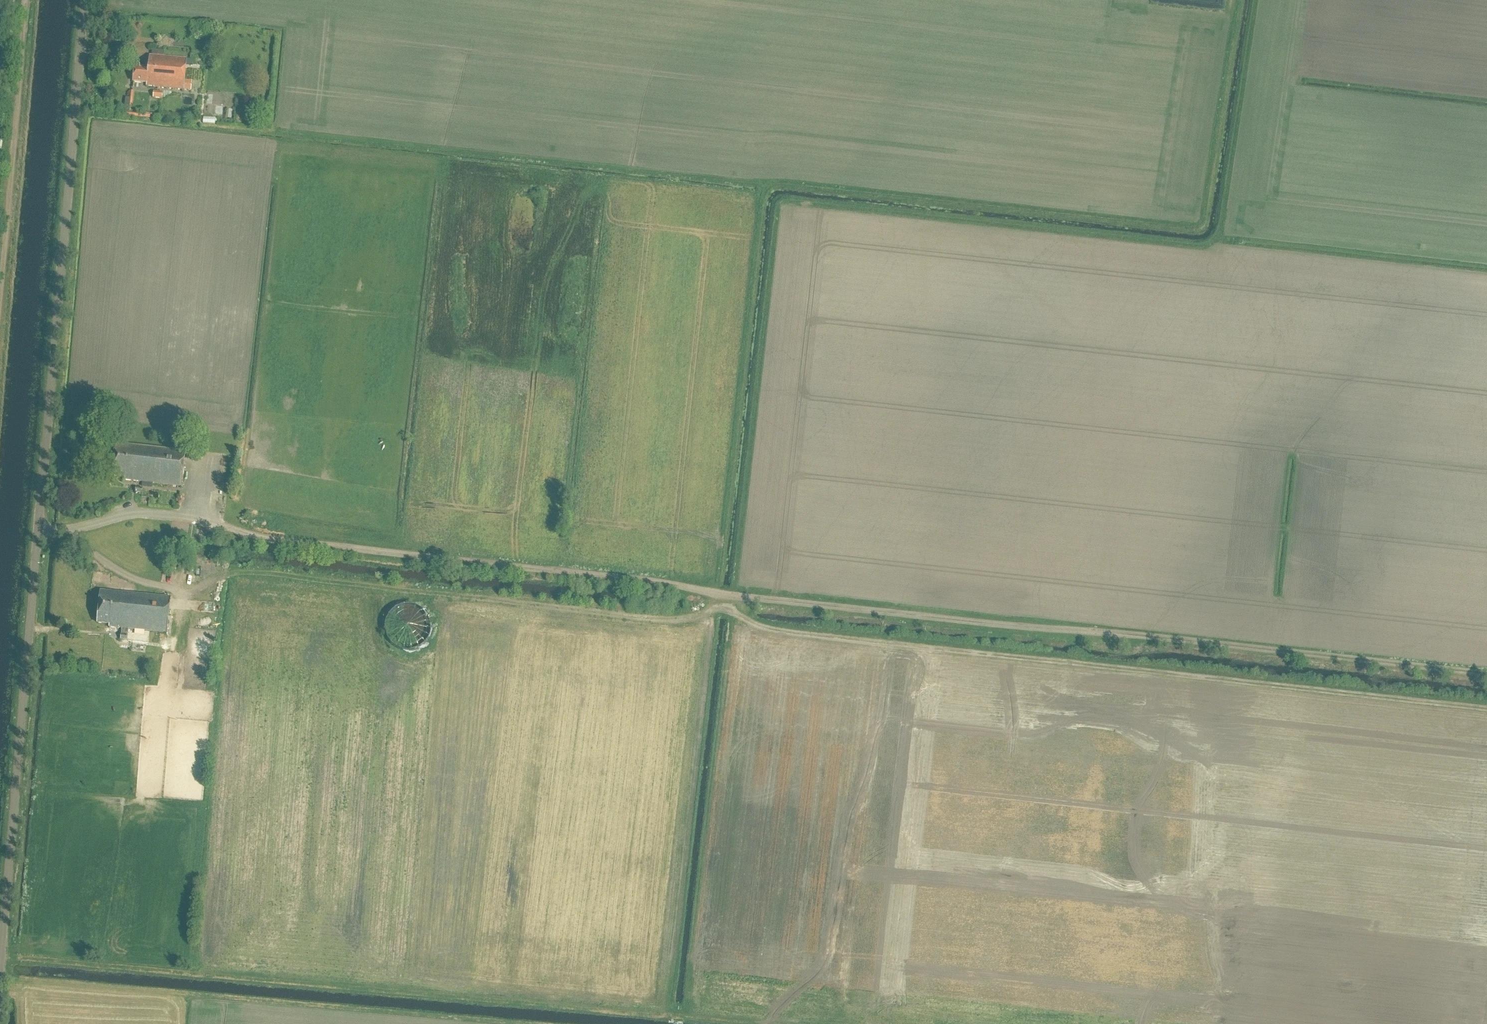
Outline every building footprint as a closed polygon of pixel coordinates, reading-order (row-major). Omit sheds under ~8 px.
[(154,88),(184,90),(192,91),(193,82),(185,81),(187,59),(149,56),(148,69),(135,68),(133,83),(147,84),(147,86),(154,87),(154,88)] [(116,443),(112,477),(124,478),(124,482),(125,482),(125,481),(181,487),(181,488),(182,488),(185,451),(185,452),(117,444),(117,443),(116,443)] [(171,599),(101,591),(98,623),(109,624),(109,627),(121,628),(120,640),(127,640),(128,629),(167,634),(171,599)] [(409,606),(408,606),(407,606),(406,606),(405,606),(404,606),(403,606),(402,607),(401,607),(400,607),(399,608),(398,608),(397,608),(397,609),(396,609),(395,610),(394,610),(393,611),(393,612),(392,612),(391,613),(391,614),(390,614),(389,615),(389,616),(388,617),(387,618),(387,619),(386,620),(386,621),(386,622),(385,623),(385,624),(385,625),(385,626),(385,627),(385,628),(385,629),(385,630),(385,631),(385,632),(385,633),(385,634),(385,635),(386,636),(386,637),(386,638),(387,639),(387,640),(388,641),(389,642),(389,643),(390,644),(391,644),(391,645),(392,646),(393,646),(393,647),(394,648),(395,648),(396,649),(397,649),(397,650),(398,650),(399,650),(400,651),(401,651),(402,651),(403,652),(404,652),(405,652),(406,652),(407,652),(408,652),(409,652),(410,652),(411,652),(412,652),(413,652),(413,651),(414,651),(415,651),(416,650),(417,650),(418,650),(419,649),(420,649),(421,648),(422,647),(423,646),(424,646),(424,645),(425,644),(426,644),(426,643),(427,642),(427,641),(428,641),(428,640),(429,639),(429,638),(429,637),(430,636),(430,635),(430,634),(430,633),(431,632),(431,631),(431,630),(431,629),(431,628),(431,627),(431,626),(430,625),(430,624),(430,623),(430,622),(429,621),(429,620),(429,619),(428,618),(428,617),(427,617),(427,616),(426,615),(426,614),(425,614),(424,613),(424,612),(423,612),(422,611),(421,610),(420,609),(419,609),(418,608),(417,608),(416,608),(415,607),(414,607),(413,607),(413,606),(412,606),(411,606),(410,606),(409,606)]
